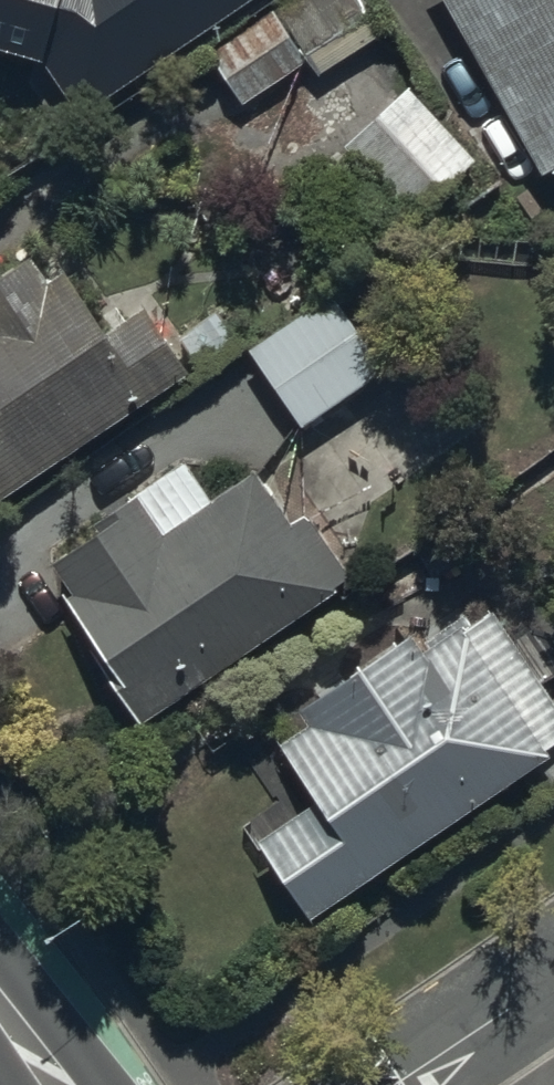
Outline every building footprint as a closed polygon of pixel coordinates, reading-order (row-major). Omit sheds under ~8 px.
[(42,61),(76,112),(243,0),(0,0),(0,48),(42,61)] [(322,69),(388,25),(371,0),(281,0),(277,2),(322,69)] [(536,174),(553,164),(553,0),(436,0),(536,174)] [(264,11),(207,50),(242,101),(299,62),(264,11)] [(476,164),(408,91),(334,160),(402,232),(476,164)] [(51,277),(32,247),(0,268),(0,490),(149,390),(187,364),(145,302),(107,328),(66,267),(51,277)] [(244,348),(299,430),(388,370),(333,288),(244,348)] [(32,561),(142,724),(252,650),(342,589),(258,464),(168,525),(142,487),(32,561)] [(306,919),(553,752),(553,703),(524,659),(484,599),(275,739),(315,799),(253,840),(306,919)]
